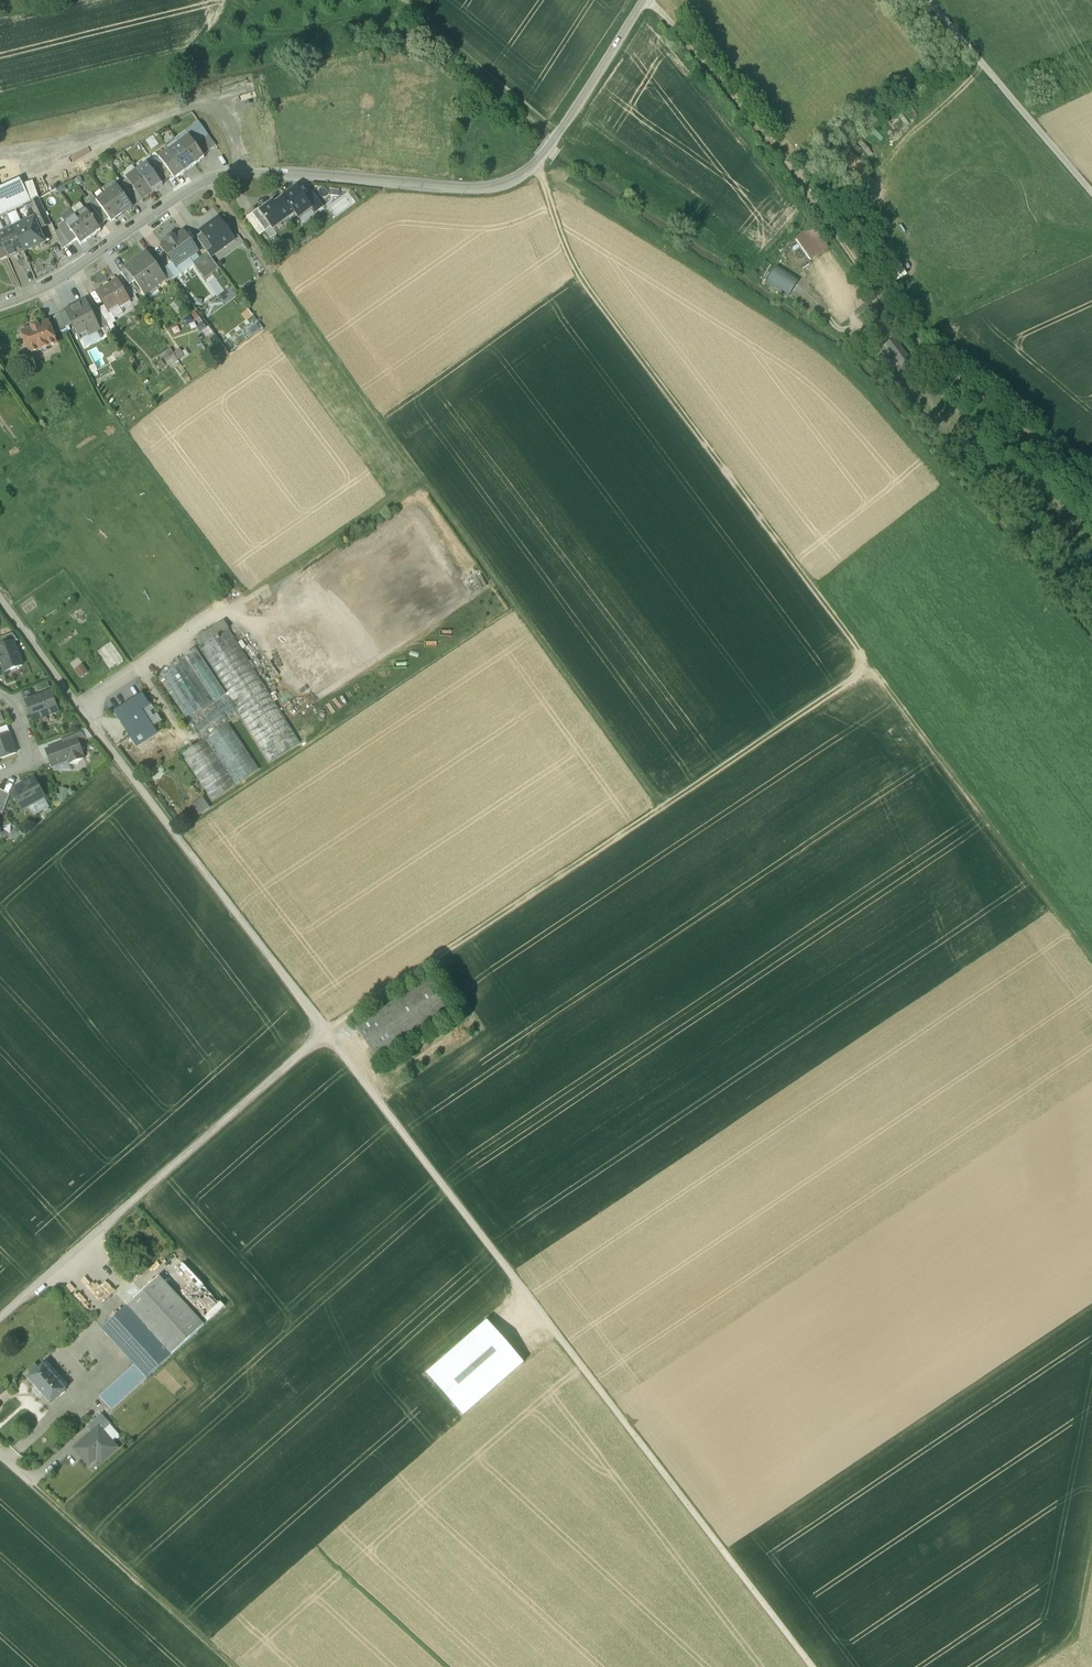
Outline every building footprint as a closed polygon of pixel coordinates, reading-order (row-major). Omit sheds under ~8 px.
[(205,130),(199,134),(194,127),(187,133),(189,136),(196,145),(201,141),(209,135),(205,130)] [(209,135),(201,141),(209,152),(216,146),(209,135)] [(196,145),(189,136),(179,143),(195,165),(205,157),(203,156),(196,145)] [(209,152),(201,141),(196,145),(203,156),(209,152)] [(195,165),(179,143),(169,150),(185,172),(195,165)] [(185,172),(169,150),(159,157),(163,163),(172,175),(175,179),(185,172)] [(152,171),(147,163),(137,171),(153,192),(163,185),(161,183),(152,171)] [(163,163),(158,167),(167,179),(172,175),(163,163)] [(167,179),(158,167),(152,171),(161,183),(167,179)] [(153,192),(137,171),(127,178),(135,189),(143,199),(143,200),(153,192)] [(1,216),(6,214),(28,204),(31,203),(30,200),(37,197),(31,183),(24,187),(20,178),(0,187),(0,217),(1,216)] [(128,191),(120,180),(115,184),(116,186),(123,195),(128,191)] [(132,207),(123,195),(116,186),(106,193),(122,215),(132,208),(132,207)] [(304,197),(297,188),(283,197),(295,213),(295,214),(297,217),(311,207),(304,197)] [(143,199),(135,189),(129,193),(137,204),(143,199)] [(129,193),(128,191),(123,195),(132,207),(137,204),(129,193)] [(322,207),(311,192),(304,197),(311,207),(315,212),(322,207)] [(122,215),(106,193),(96,200),(109,219),(112,222),(122,215)] [(295,213),(283,197),(275,204),(273,201),(259,211),(271,227),(284,218),(286,221),(295,214),(295,213)] [(41,230),(52,224),(40,198),(31,203),(28,204),(35,218),(41,230)] [(95,211),(104,223),(109,219),(96,200),(94,198),(89,202),(95,211)] [(13,228),(35,218),(28,204),(6,214),(13,228)] [(90,215),(86,208),(75,215),(91,237),(101,230),(99,227),(90,215)] [(253,213),(266,231),(264,233),(270,241),(276,236),(271,227),(259,211),(258,209),(253,213)] [(90,215),(99,227),(104,223),(95,211),(90,215)] [(266,231),(253,213),(246,217),(260,236),(264,233),(266,231)] [(13,228),(6,214),(1,216),(0,217),(0,233),(13,228)] [(91,237),(75,215),(65,223),(77,239),(81,244),(91,237)] [(234,239),(219,217),(211,223),(212,224),(208,227),(207,226),(201,230),(202,232),(214,248),(221,243),(224,246),(234,239)] [(41,230),(35,218),(13,228),(13,229),(23,251),(46,241),(41,230)] [(71,244),(77,239),(65,223),(62,218),(55,222),(71,244)] [(827,246),(813,226),(795,239),(809,259),(827,246)] [(13,229),(0,234),(0,242),(1,244),(7,257),(8,259),(23,252),(23,251),(13,229)] [(183,231),(175,237),(171,236),(168,238),(169,242),(162,247),(168,254),(168,258),(170,261),(173,262),(177,266),(197,251),(183,231)] [(214,248),(202,232),(196,237),(207,252),(208,253),(214,248)] [(147,252),(127,268),(136,280),(145,293),(165,278),(166,278),(158,267),(147,252)] [(208,253),(207,252),(193,262),(205,278),(219,268),(208,253)] [(173,277),(163,263),(158,267),(166,278),(165,278),(168,282),(173,277)] [(136,280),(127,268),(121,272),(129,284),(136,280)] [(117,279),(97,292),(105,305),(109,312),(110,311),(129,299),(117,279)] [(93,315),(86,301),(66,311),(72,324),(79,338),(80,338),(79,335),(86,332),(88,334),(100,328),(93,315)] [(869,309),(866,304),(860,309),(865,316),(870,313),(869,309)] [(105,305),(98,309),(100,312),(107,323),(114,318),(110,311),(109,312),(105,305)] [(72,324),(66,311),(60,314),(66,327),(72,324)] [(107,323),(100,312),(93,315),(100,328),(108,324),(107,323)] [(21,331),(31,355),(58,344),(48,320),(21,331)] [(954,341),(963,332),(951,320),(941,329),(954,341)] [(900,346),(895,340),(885,348),(898,363),(907,356),(899,347),(900,346)] [(180,348),(173,352),(179,361),(185,356),(180,348)] [(898,363),(885,348),(875,357),(907,393),(920,382),(908,369),(905,372),(898,363)] [(171,349),(161,355),(169,367),(179,361),(173,352),(171,349)] [(907,356),(898,363),(905,372),(908,369),(913,365),(907,356)] [(201,648),(230,630),(223,619),(195,638),(201,648)] [(181,755),(211,802),(259,771),(228,723),(238,716),(269,763),(300,743),(230,630),(201,648),(158,675),(201,742),(181,755)] [(0,638),(0,647),(13,642),(18,641),(13,634),(0,638)] [(100,650),(112,668),(126,659),(114,641),(100,650)] [(13,642),(0,647),(0,664),(1,664),(5,672),(22,666),(13,642)] [(83,677),(91,671),(84,663),(76,669),(83,677)] [(48,682),(36,686),(38,692),(50,688),(48,682)] [(51,690),(24,700),(33,724),(60,713),(51,690)] [(117,711),(139,744),(157,733),(141,710),(149,705),(143,695),(117,711)] [(71,729),(65,723),(61,727),(66,733),(71,729)] [(0,729),(0,738),(9,735),(6,726),(0,729)] [(80,731),(61,738),(63,744),(76,739),(78,744),(87,740),(80,731)] [(16,753),(9,735),(0,738),(0,759),(16,753)] [(63,744),(59,746),(59,747),(60,751),(56,752),(55,749),(53,748),(46,750),(52,766),(68,760),(70,765),(78,765),(84,759),(78,744),(76,739),(63,744)] [(34,781),(12,793),(22,810),(29,805),(31,806),(33,806),(35,804),(36,803),(36,801),(43,797),(34,781)] [(192,805),(199,816),(210,809),(203,798),(192,805)] [(2,814),(0,815),(0,826),(1,829),(11,825),(2,814)] [(428,979),(355,1028),(377,1060),(450,1011),(428,979)] [(126,1285),(130,1281),(110,1259),(106,1263),(126,1285)] [(133,1365),(99,1397),(109,1408),(203,1325),(159,1276),(100,1329),(133,1365)] [(91,1278),(87,1282),(107,1303),(111,1298),(91,1278)] [(94,1313),(99,1310),(83,1285),(78,1288),(94,1313)] [(531,1365),(496,1320),(431,1369),(466,1414),(531,1365)] [(25,1379),(48,1404),(65,1389),(42,1364),(37,1369),(33,1365),(25,1372),(29,1376),(25,1379)] [(111,1425),(101,1414),(86,1427),(92,1434),(99,1428),(102,1432),(111,1425)] [(102,1432),(99,1428),(92,1434),(75,1449),(89,1464),(102,1453),(106,1458),(117,1448),(102,1432)]
